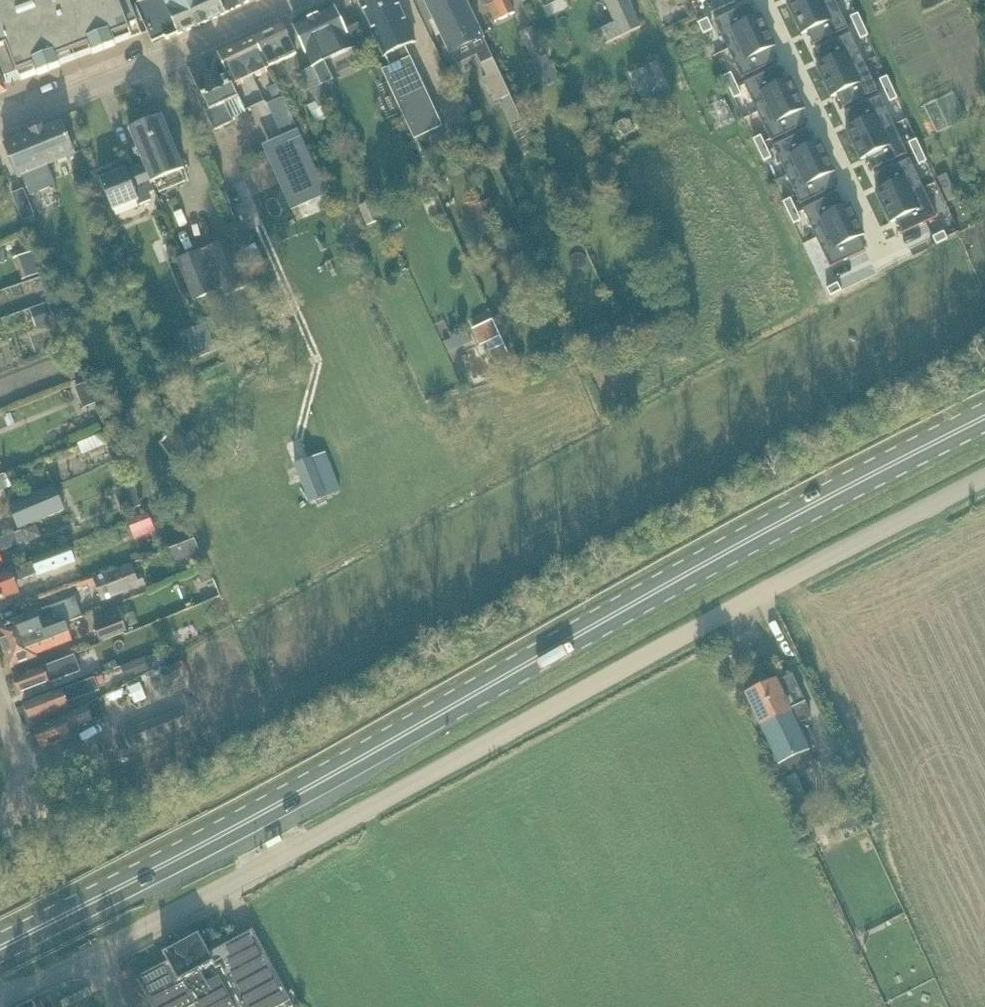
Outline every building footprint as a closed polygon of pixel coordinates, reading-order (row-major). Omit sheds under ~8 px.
[(8,85),(3,70),(13,66),(19,81),(35,75),(36,76),(60,67),(59,66),(90,54),(91,56),(114,47),(114,45),(140,35),(127,0),(0,0),(0,66),(7,86),(8,85)] [(134,7),(135,7),(152,44),(163,39),(166,41),(211,21),(202,0),(131,0),(134,7)] [(256,0),(202,0),(211,21),(221,16),(240,9),(256,0)] [(384,57),(405,48),(415,43),(396,0),(360,0),(361,2),(359,3),(384,57)] [(449,55),(459,50),(480,40),(460,0),(423,0),(449,55)] [(507,0),(492,0),(494,4),(487,7),(495,23),(514,14),(507,0)] [(544,9),(563,0),(539,0),(544,9)] [(640,27),(628,0),(607,0),(604,1),(615,24),(597,33),(603,45),(640,27)] [(656,10),(668,1),(666,0),(648,0),(656,10)] [(792,1),(787,4),(794,20),(834,1),(834,0),(791,0),(792,1)] [(834,1),(794,20),(802,35),(807,33),(813,46),(848,30),(834,1)] [(749,5),(714,22),(728,51),(768,32),(761,16),(755,18),(749,5)] [(333,11),(293,29),(312,69),(321,87),(333,81),(324,62),(353,48),(346,35),(345,36),(333,11)] [(858,15),(850,18),(855,29),(863,26),(858,15)] [(707,19),(698,23),(703,34),(713,30),(707,19)] [(281,26),(255,38),(269,69),(295,57),(281,26)] [(863,26),(855,29),(861,40),(868,37),(863,26)] [(544,89),(558,83),(532,28),(520,34),(534,63),(532,64),(544,89)] [(768,32),(728,51),(742,80),(777,63),(770,50),(775,48),(768,32)] [(850,35),(815,51),(822,64),(816,67),(824,82),(864,64),(850,35)] [(263,64),(251,39),(217,56),(227,76),(231,74),(236,83),(263,70),(260,65),(263,64)] [(405,48),(384,57),(389,68),(382,71),(415,140),(442,127),(405,48)] [(223,80),(215,61),(205,66),(201,63),(193,67),(192,72),(189,73),(202,100),(198,102),(202,109),(205,107),(208,112),(204,114),(213,133),(234,124),(225,105),(238,99),(228,77),(223,80)] [(486,63),(481,66),(486,77),(482,79),(494,103),(498,101),(510,128),(523,157),(534,152),(521,123),(509,97),(491,61),(486,63)] [(657,63),(630,76),(645,110),(673,97),(657,63)] [(864,64),(824,82),(831,98),(836,96),(843,109),(878,93),(864,64)] [(779,68),(744,85),(757,114),(798,95),(790,79),(785,81),(779,68)] [(300,75),(314,105),(316,104),(319,109),(322,108),(329,105),(321,87),(312,69),(300,75)] [(731,74),(724,78),(729,89),(736,85),(731,74)] [(887,78),(880,81),(885,92),(892,89),(887,78)] [(736,85),(729,89),(734,99),(741,96),(736,85)] [(892,89),(885,92),(890,103),(897,100),(892,89)] [(798,95),(757,114),(771,143),(806,126),(800,113),(805,111),(798,95)] [(880,97),(845,114),(851,127),(846,129),(853,145),(894,126),(880,97)] [(254,137),(283,133),(280,102),(250,105),(254,137)] [(328,120),(322,108),(319,109),(316,104),(314,105),(308,108),(317,125),(328,120)] [(151,186),(152,186),(184,172),(161,118),(128,131),(143,167),(151,186)] [(635,132),(629,121),(627,122),(625,121),(616,125),(622,137),(635,132)] [(58,185),(50,166),(73,156),(59,123),(3,146),(17,179),(21,178),(26,190),(36,186),(39,193),(58,185)] [(894,126),(853,145),(861,161),(866,159),(872,172),(907,155),(894,126)] [(808,131),(773,147),(787,176),(827,158),(820,142),(815,144),(808,131)] [(326,195),(324,189),(299,134),(271,146),(279,164),(298,207),(326,195)] [(761,137),(753,141),(759,151),(766,148),(761,137)] [(917,141),(909,144),(914,155),(922,152),(917,141)] [(766,148),(759,151),(764,162),(771,159),(766,148)] [(922,152),(914,155),(920,166),(927,162),(922,152)] [(827,158),(787,176),(801,205),(836,189),(829,176),(835,173),(827,158)] [(909,160),(874,177),(881,190),(876,192),(883,208),(923,189),(909,160)] [(768,165),(758,169),(772,200),(781,196),(768,165)] [(155,193),(152,186),(151,186),(143,167),(127,174),(125,170),(98,182),(111,214),(138,203),(140,206),(151,202),(148,196),(155,193)] [(923,189),(883,208),(890,224),(896,222),(902,235),(937,218),(923,189)] [(23,191),(13,195),(17,205),(27,200),(23,191)] [(838,194),(803,210),(817,239),(857,220),(849,205),(844,207),(838,194)] [(790,200),(783,203),(788,214),(795,211),(790,200)] [(371,202),(359,207),(367,226),(379,221),(371,202)] [(795,211),(788,214),(793,225),(800,222),(795,211)] [(857,220),(817,239),(830,268),(865,252),(859,239),(864,236),(857,220)] [(944,233),(933,238),(937,246),(947,240),(944,233)] [(202,251),(176,262),(193,304),(219,293),(218,292),(223,290),(226,297),(251,286),(248,280),(232,239),(229,240),(202,251)] [(544,239),(536,242),(539,251),(547,248),(544,239)] [(262,262),(255,246),(244,251),(251,267),(262,262)] [(18,278),(30,271),(19,251),(7,258),(18,278)] [(838,285),(827,290),(831,297),(841,292),(838,285)] [(50,307),(31,314),(37,331),(56,325),(50,307)] [(492,321),(473,330),(481,346),(486,343),(497,366),(510,360),(499,337),(492,321)] [(215,347),(205,323),(184,331),(194,355),(215,347)] [(74,385),(81,402),(92,398),(85,381),(74,385)] [(100,436),(105,446),(112,463),(123,458),(111,431),(100,436)] [(82,455),(105,446),(100,436),(78,445),(82,455)] [(340,493),(325,457),(295,469),(309,505),(340,493)] [(8,481),(6,475),(0,477),(0,493),(7,489),(11,488),(9,481),(8,481)] [(132,486),(117,491),(125,513),(140,507),(132,486)] [(19,530),(65,511),(55,487),(8,507),(19,530)] [(14,491),(5,495),(9,505),(18,501),(14,491)] [(148,513),(128,521),(133,534),(153,527),(148,513)] [(24,531),(15,534),(19,545),(28,542),(24,531)] [(7,550),(19,545),(15,534),(3,539),(3,540),(0,541),(0,553),(7,550)] [(183,538),(158,550),(164,564),(190,552),(183,538)] [(52,571),(74,564),(68,548),(46,556),(33,561),(34,564),(20,569),(19,567),(10,571),(11,572),(0,576),(0,601),(19,594),(15,584),(23,581),(38,575),(39,576),(52,571)] [(139,561),(132,564),(135,571),(142,568),(139,561)] [(136,577),(132,565),(131,564),(93,579),(102,603),(145,586),(141,575),(136,577)] [(208,570),(198,574),(202,583),(212,579),(208,570)] [(66,624),(82,618),(75,599),(35,614),(38,621),(35,622),(33,619),(27,621),(29,625),(24,626),(22,619),(0,627),(0,642),(2,648),(44,633),(66,624)] [(121,617),(94,627),(102,645),(128,635),(121,617)] [(44,633),(2,648),(10,669),(37,658),(35,654),(72,640),(67,626),(66,624),(44,633)] [(138,674),(148,670),(144,659),(123,667),(127,676),(137,672),(138,674)] [(14,679),(21,696),(49,685),(43,668),(14,679)] [(795,725),(810,718),(803,704),(804,703),(791,676),(775,683),(761,690),(797,766),(812,759),(795,725)] [(95,680),(83,684),(75,687),(24,706),(31,724),(70,709),(67,701),(99,690),(95,680)] [(139,684),(128,689),(134,703),(145,698),(139,684)] [(784,773),(797,766),(761,690),(747,696),(779,764),(780,764),(784,773)] [(68,731),(93,721),(94,724),(106,719),(99,699),(87,706),(88,708),(33,729),(41,751),(71,739),(68,731)] [(180,710),(126,732),(133,748),(187,727),(180,710)] [(106,742),(84,750),(88,758),(99,754),(100,758),(111,753),(106,742)] [(290,1002),(252,931),(237,939),(234,934),(206,949),(205,950),(213,964),(213,966),(215,970),(220,967),(242,1006),(280,1006),(290,1002)] [(206,949),(198,936),(163,954),(168,964),(138,980),(153,1006),(192,1006),(195,1006),(196,1006),(235,1006),(219,976),(207,983),(201,973),(213,966),(213,964),(205,950),(206,949)]
